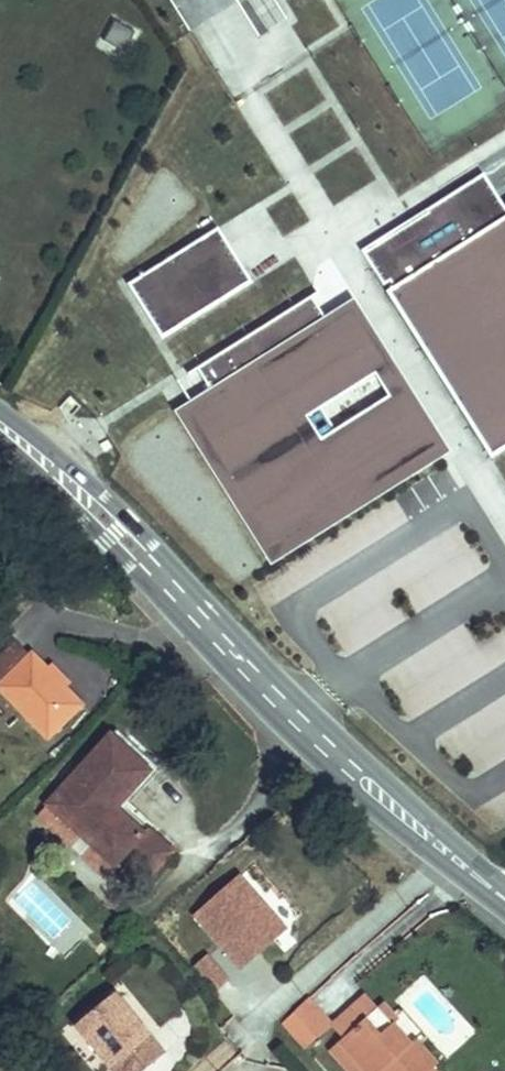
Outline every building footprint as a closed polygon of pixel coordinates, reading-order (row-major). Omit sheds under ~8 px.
[(178,30),(226,0),(160,0),(178,30)] [(123,30),(103,18),(92,38),(112,50),(123,30)] [(477,456),(504,439),(504,208),(497,213),(471,172),(413,208),(421,222),(380,248),(374,239),(351,254),(370,284),(377,279),(380,285),(374,290),(477,456)] [(421,222),(413,208),(348,249),(351,254),(374,239),(380,248),(421,222)] [(204,226),(171,247),(180,262),(207,245),(233,284),(239,281),(204,226)] [(207,245),(180,262),(171,247),(114,283),(149,337),(233,284),(207,245)] [(176,410),(261,544),(424,442),(389,386),(376,394),(322,428),(309,406),(362,373),(375,365),(339,308),(316,322),(311,315),(298,294),(184,366),(196,386),(176,399),(177,400),(181,407),(176,410)] [(341,296),(311,315),(316,322),(339,308),(375,365),(362,373),(376,394),(389,386),(424,442),(261,544),(176,410),(181,407),(177,400),(162,409),(258,563),(438,450),(341,296)] [(35,720),(72,685),(8,616),(0,623),(0,683),(35,720)] [(143,758),(102,715),(27,785),(91,850),(98,844),(126,819),(127,817),(105,793),(143,758)] [(126,819),(98,844),(113,861),(141,835),(126,819)] [(153,848),(141,835),(113,861),(126,874),(153,848)] [(93,1015),(143,1070),(149,1070),(181,1042),(130,983),(93,1015)] [(406,997),(394,984),(360,1015),(372,1028),(406,997)] [(360,1015),(337,990),(310,1014),(335,1040),(360,1015)] [(365,1035),(394,1065),(401,1058),(410,1067),(413,1070),(462,1070),(465,1068),(456,1058),(464,1051),(443,1027),(435,1035),(418,1017),(426,1009),(411,993),(406,997),(372,1028),(365,1035)] [(365,1035),(358,1042),(385,1070),(387,1070),(394,1065),(365,1035)] [(235,1056),(223,1042),(190,1070),(218,1070),(235,1056)] [(394,1065),(399,1070),(406,1070),(410,1067),(401,1058),(394,1065)]
